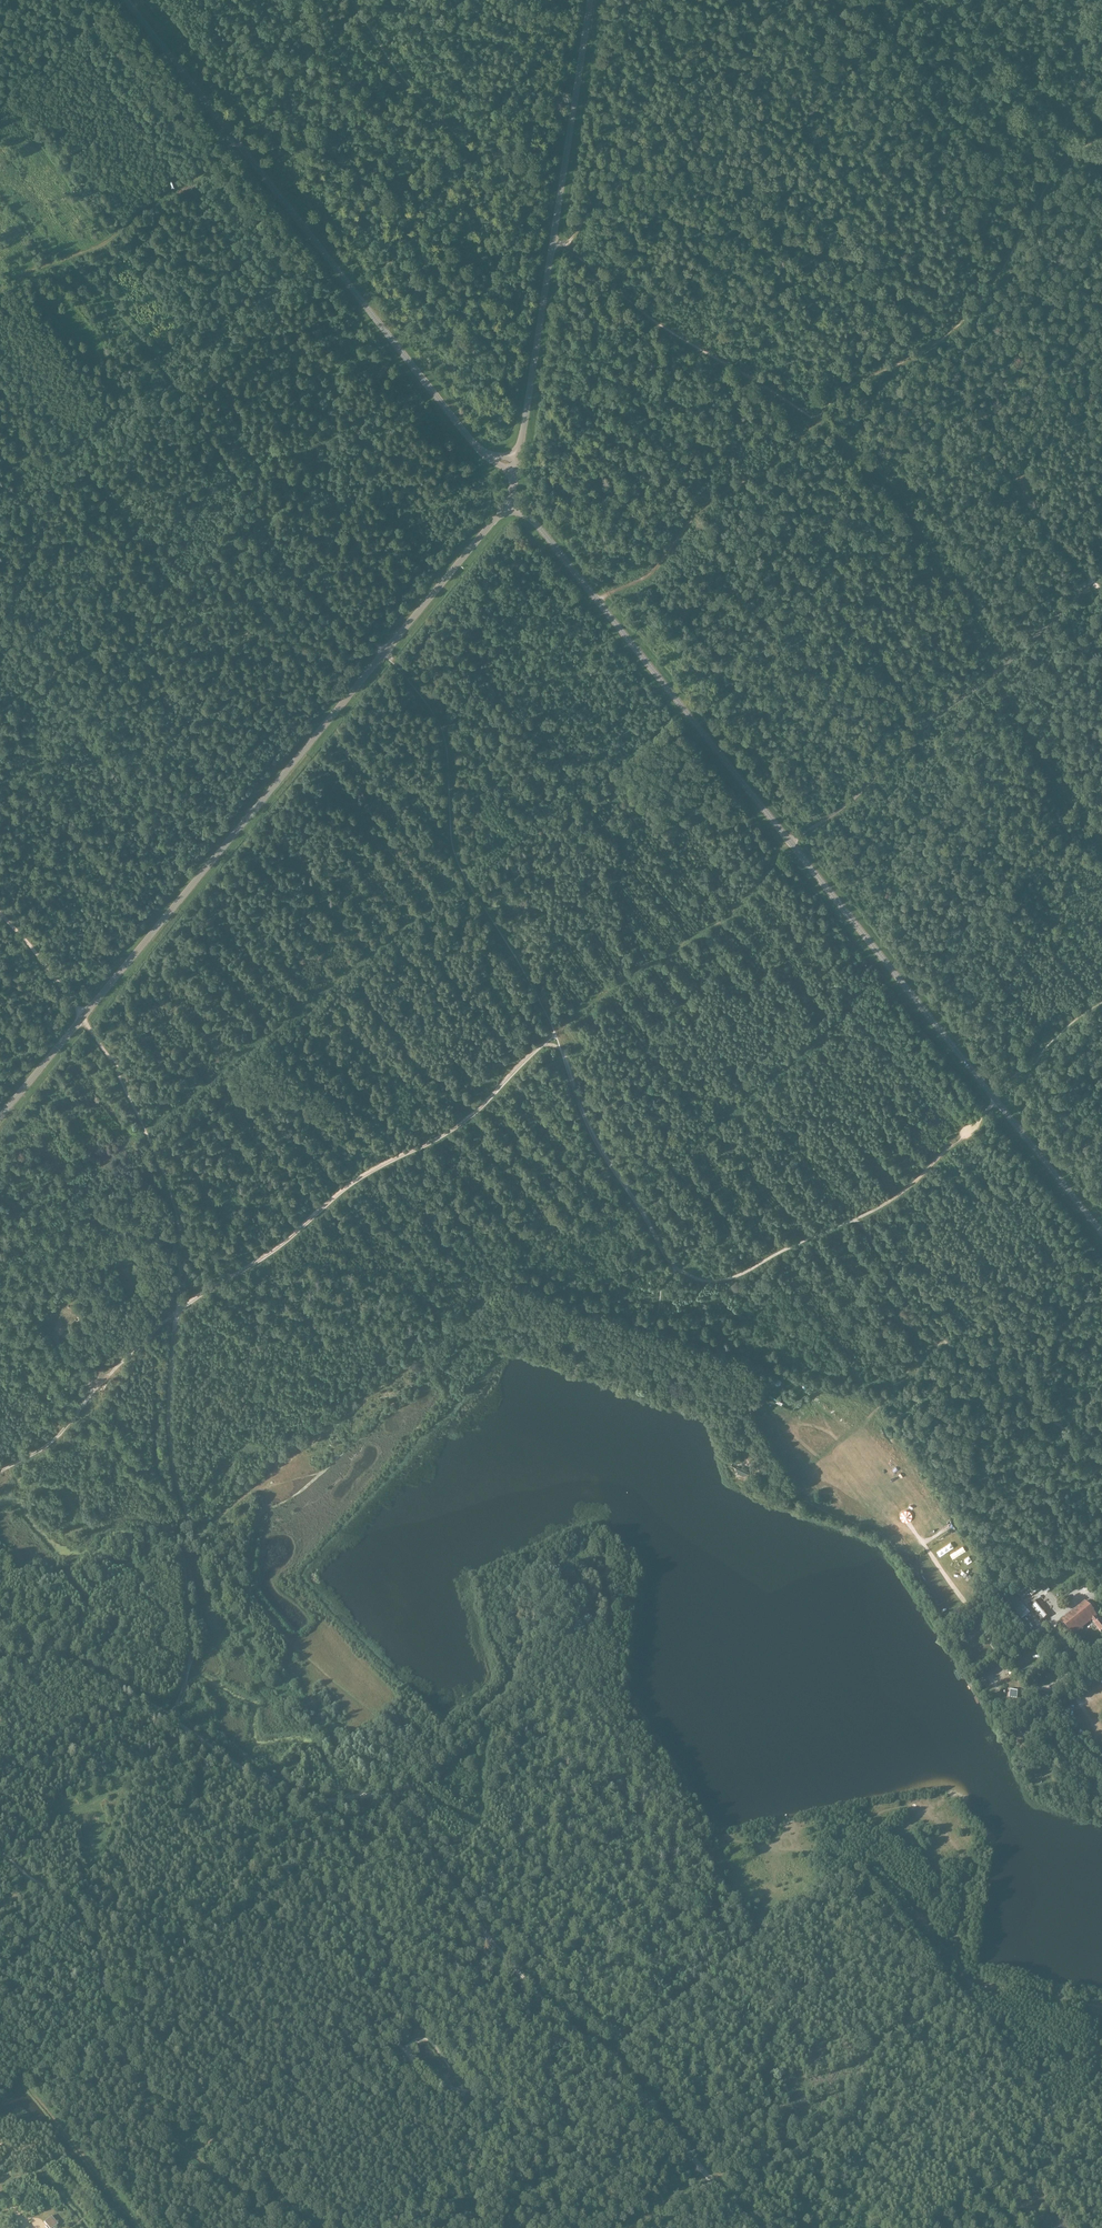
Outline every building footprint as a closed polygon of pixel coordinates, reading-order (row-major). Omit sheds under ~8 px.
[(368,797),(363,798),(367,810),(372,808),(368,797)] [(749,1473),(736,1467),(737,1472),(743,1475),(749,1473)] [(955,1539),(940,1547),(943,1553),(959,1544),(955,1539)] [(956,1556),(971,1548),(967,1542),(953,1550),(956,1556)] [(968,1555),(971,1561),(976,1558),(974,1552),(968,1555)] [(1026,1596),(1016,1598),(1018,1605),(1024,1604),(1026,1611),(1030,1610),(1026,1596)] [(1042,1621),(1050,1614),(1039,1600),(1030,1607),(1042,1621)] [(1089,1608),(1084,1601),(1060,1621),(1072,1636),(1092,1620),(1095,1625),(1094,1625),(1101,1633),(1101,1632),(1101,1623),(1100,1621),(1099,1622),(1095,1617),(1096,1616),(1089,1608)] [(1011,1689),(1010,1700),(1015,1701),(1017,1701),(1018,1697),(1020,1697),(1021,1694),(1021,1695),(1021,1690),(1011,1689)] [(44,2222),(47,2226),(45,2227),(46,2227),(54,2227),(56,2226),(58,2224),(51,2216),(44,2222)]
